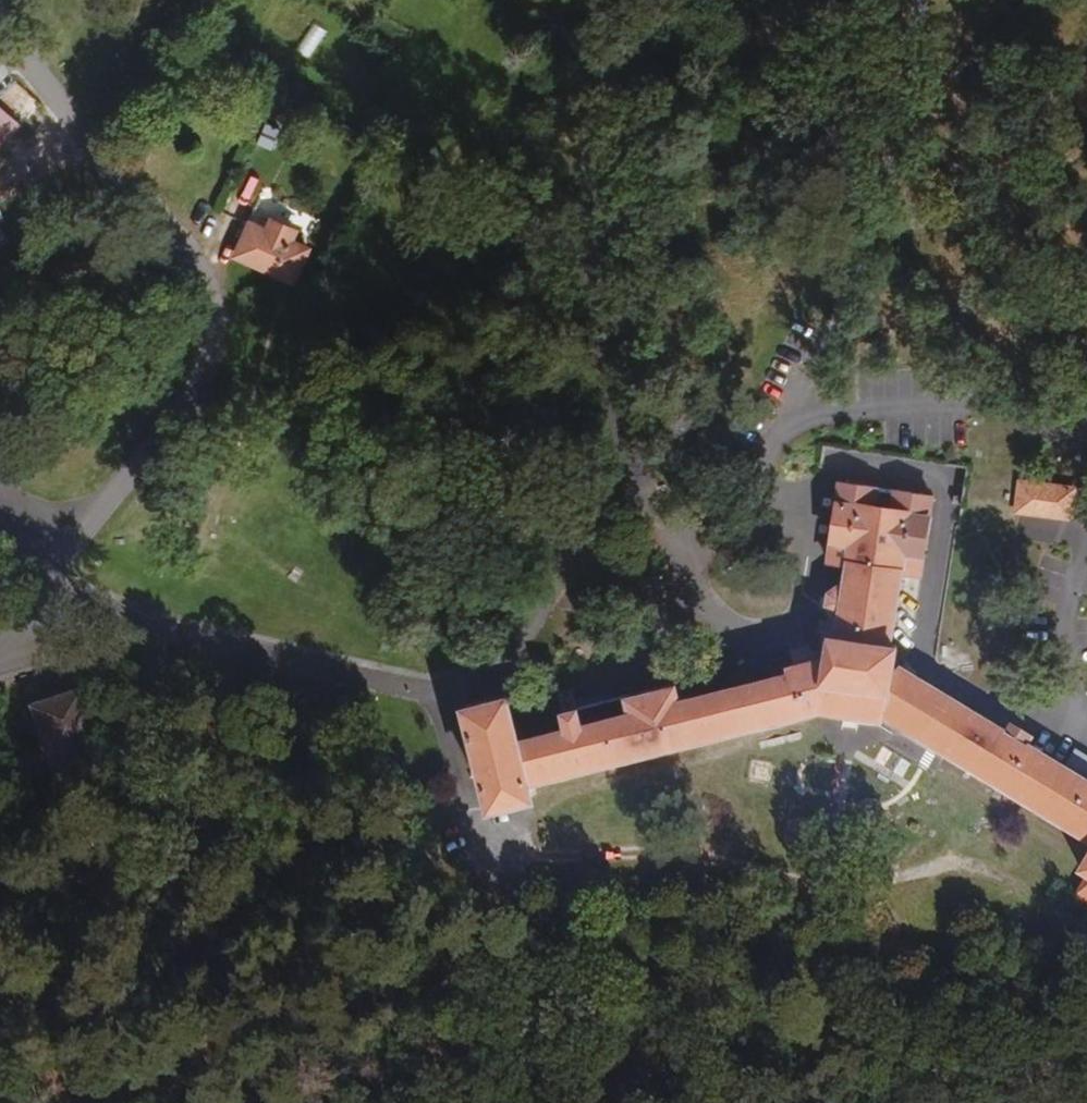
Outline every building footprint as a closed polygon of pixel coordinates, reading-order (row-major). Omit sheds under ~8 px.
[(53,74),(28,53),(0,85),(0,136),(53,74)] [(0,181),(0,200),(9,189),(0,181)] [(307,252),(288,244),(294,231),(265,219),(259,232),(237,222),(221,261),(290,291),(307,252)] [(1037,462),(1031,485),(1058,486),(1059,467),(1037,462)] [(1058,486),(1031,485),(1017,481),(1011,515),(1072,526),(1077,489),(1058,486)] [(581,740),(577,724),(557,731),(559,747),(516,757),(500,716),(456,728),(483,836),(533,826),(527,802),(821,729),(851,733),(882,740),(1083,863),(1086,868),(1086,801),(1029,761),(1034,751),(1011,737),(1003,744),(895,681),(898,663),(890,660),(898,587),(920,586),(929,522),(935,515),(937,499),(895,493),(893,512),(878,509),(881,492),(836,483),(821,570),(841,576),(837,592),(825,600),(823,616),(835,625),(832,654),(826,652),(820,671),(794,675),(780,679),(781,687),(681,711),(676,699),(620,713),(623,730),(581,740)] [(88,674),(32,692),(59,773),(114,755),(88,674)] [(586,714),(626,706),(624,692),(584,701),(586,714)] [(1079,876),(1072,899),(1086,910),(1086,868),(1079,876)]
